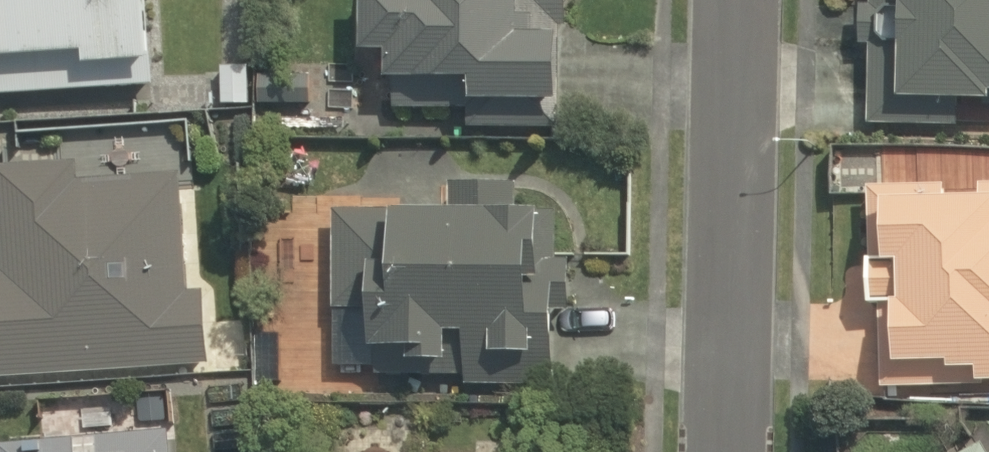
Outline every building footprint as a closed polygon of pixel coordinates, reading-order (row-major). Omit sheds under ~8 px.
[(92,99),(91,80),(157,78),(155,0),(0,0),(0,102),(92,99)] [(371,65),(389,66),(388,99),(480,103),(480,120),(565,123),(569,0),(373,0),(371,65)] [(868,8),(860,7),(857,57),(874,57),(870,133),(988,139),(988,0),(869,0),(868,8)] [(0,156),(0,159),(8,274),(0,274),(0,385),(198,371),(183,144),(0,156)] [(871,191),(865,321),(887,322),(883,395),(988,399),(988,170),(913,167),(912,192),(871,191)] [(519,199),(446,193),(444,219),(336,211),(328,322),(373,326),(369,384),(553,399),(566,231),(516,227),(519,199)] [(172,424),(0,442),(0,444),(1,451),(175,451),(172,424)] [(971,451),(988,451),(988,443),(971,451)]
